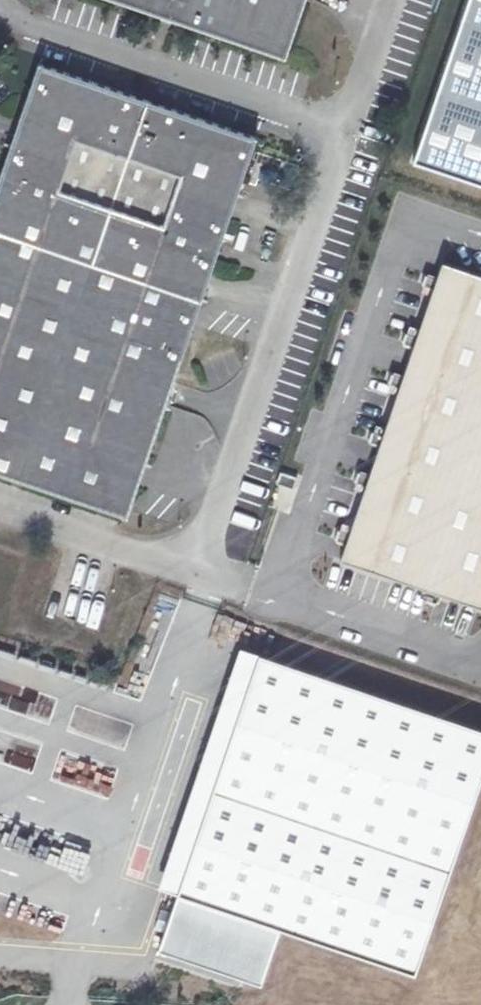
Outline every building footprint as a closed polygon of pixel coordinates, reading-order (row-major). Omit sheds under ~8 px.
[(285,56),(304,0),(119,0),(285,56)] [(416,162),(480,184),(480,0),(471,0),(416,162)] [(0,180),(0,419),(143,468),(256,138),(40,63),(0,180)] [(443,268),(342,564),(480,611),(480,281),(443,268)] [(0,419),(0,472),(127,515),(143,468),(0,419)] [(243,645),(162,885),(181,891),(262,652),(243,645)] [(181,891),(162,946),(264,981),(283,926),(418,972),(480,787),(480,726),(262,652),(181,891)]
